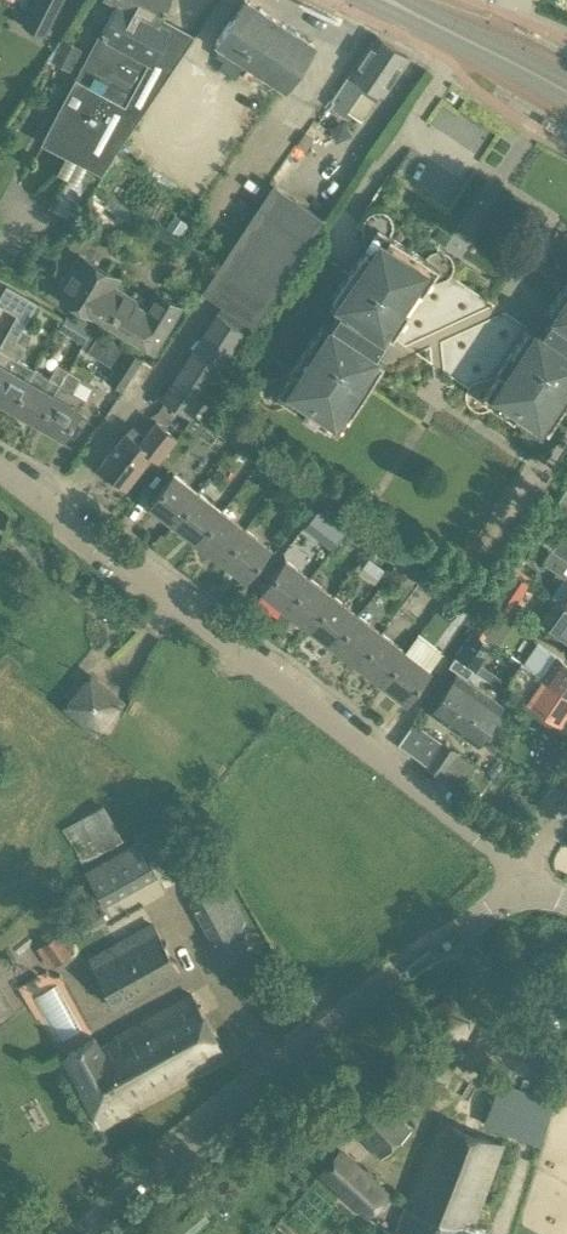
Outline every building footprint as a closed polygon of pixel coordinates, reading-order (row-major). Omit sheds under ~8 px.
[(62,0),(34,0),(23,22),(45,33),(62,0)] [(76,77),(41,141),(66,154),(57,172),(78,183),(87,166),(100,173),(195,33),(194,33),(190,37),(158,20),(168,0),(119,0),(103,30),(101,29),(76,77)] [(295,31),(262,9),(263,8),(251,0),(243,0),(216,40),(231,50),(219,67),(233,76),(244,59),(284,86),(314,42),(296,30),(295,31)] [(362,90),(393,45),(376,34),(328,104),(343,115),(360,89),(362,90)] [(381,96),(409,56),(393,45),(362,90),(364,92),(363,93),(374,101),(378,94),(381,96)] [(305,131),(296,143),(305,149),(313,138),(305,131)] [(322,215),(274,183),(203,287),(223,301),(158,395),(190,418),(256,323),(252,321),(324,214),(323,213),(322,215)] [(180,235),(187,223),(175,215),(168,227),(180,235)] [(275,391),(286,399),(302,410),(336,432),(383,362),(372,355),(386,333),(391,336),(480,396),(492,404),(517,421),(541,437),(566,399),(566,278),(561,288),(547,308),(553,311),(538,333),(527,326),(496,304),(439,266),(426,258),(408,246),(389,233),(376,252),(365,244),(361,249),(347,271),(330,295),(341,303),(327,325),(321,321),(287,372),(275,391)] [(152,310),(127,294),(114,285),(118,278),(80,254),(57,290),(95,315),(96,313),(107,320),(106,321),(153,350),(180,306),(161,294),(152,310)] [(23,329),(37,302),(7,284),(0,296),(0,305),(17,315),(6,335),(0,346),(0,369),(16,341),(23,329)] [(57,330),(67,335),(75,321),(66,316),(57,330)] [(34,369),(18,360),(26,346),(24,345),(31,334),(23,329),(16,341),(0,369),(0,401),(12,407),(34,369)] [(143,358),(102,333),(91,349),(109,361),(117,348),(123,353),(105,379),(122,390),(143,358)] [(38,422),(67,370),(57,364),(50,377),(34,369),(12,407),(38,422)] [(64,436),(80,408),(86,397),(72,390),(80,377),(67,370),(38,422),(64,436)] [(233,444),(240,435),(245,429),(220,410),(209,426),(233,444)] [(155,421),(138,443),(125,432),(98,465),(111,475),(109,481),(118,488),(123,484),(125,486),(151,453),(158,459),(175,437),(155,421)] [(233,444),(249,456),(255,447),(240,435),(233,444)] [(273,474),(280,465),(262,452),(255,461),(273,474)] [(299,493),(305,484),(288,471),(281,480),(299,493)] [(173,523),(197,492),(173,473),(148,504),(173,523)] [(557,502),(566,508),(566,485),(557,502)] [(197,542),(221,510),(197,492),(173,523),(197,542)] [(347,528),(354,518),(330,499),(322,509),(347,528)] [(221,560),(245,528),(221,510),(197,542),(221,560)] [(354,518),(347,528),(361,538),(371,545),(378,535),(354,518)] [(245,579),(270,547),(245,528),(221,560),(245,579)] [(395,563),(402,553),(378,535),(371,545),(395,563)] [(558,537),(550,549),(566,561),(566,543),(558,537)] [(542,561),(566,578),(566,561),(550,549),(542,561)] [(419,581),(427,571),(402,553),(395,563),(419,581)] [(284,609),(308,578),(284,559),(260,590),(284,609)] [(444,600),(449,594),(447,592),(450,589),(427,571),(419,581),(444,600)] [(511,611),(530,583),(513,571),(494,599),(511,611)] [(308,628),(332,596),(308,578),(284,609),(308,628)] [(474,612),(481,601),(455,582),(450,589),(447,592),(449,594),(463,604),(474,612)] [(332,646),(356,614),(332,596),(308,628),(332,646)] [(485,638),(504,610),(491,602),(473,630),(485,638)] [(564,605),(549,626),(566,638),(566,607),(564,605)] [(356,664),(380,633),(356,614),(332,646),(356,664)] [(476,668),(492,644),(485,639),(485,638),(473,630),(457,655),(476,668)] [(380,682),(404,651),(380,633),(356,664),(380,682)] [(538,643),(532,652),(550,665),(547,669),(537,663),(533,669),(532,670),(566,693),(566,662),(538,643)] [(405,701),(429,670),(404,651),(380,682),(405,701)] [(466,676),(472,668),(454,657),(449,665),(466,676)] [(566,713),(566,693),(532,670),(533,669),(523,663),(516,674),(510,684),(562,719),(566,713)] [(486,679),(485,679),(471,669),(466,676),(481,686),(486,679)] [(490,673),(485,679),(486,679),(488,681),(495,686),(500,679),(490,673)] [(96,730),(120,699),(91,675),(66,706),(96,730)] [(475,740),(500,704),(456,675),(432,711),(475,740)] [(440,742),(413,724),(399,744),(426,763),(425,764),(440,775),(457,752),(441,741),(440,742)] [(460,785),(469,792),(484,772),(475,765),(460,785)] [(533,810),(520,801),(514,809),(527,818),(533,810)] [(118,829),(103,804),(61,828),(81,863),(124,839),(123,838),(124,837),(119,829),(118,829)] [(343,817),(337,825),(352,837),(358,829),(343,817)] [(139,845),(88,873),(103,901),(154,873),(146,858),(156,852),(149,840),(139,845)] [(228,967),(262,949),(225,882),(192,900),(228,967)] [(268,896),(251,906),(256,914),(273,905),(268,896)] [(117,1007),(180,971),(153,923),(90,958),(117,1007)] [(54,964),(71,952),(57,932),(40,944),(54,964)] [(225,1054),(192,993),(114,1037),(115,1038),(100,1046),(95,1036),(65,1054),(99,1124),(128,1109),(126,1106),(225,1054)] [(500,1079),(484,1122),(539,1142),(555,1100),(500,1079)] [(380,1154),(408,1127),(369,1085),(341,1111),(380,1154)] [(469,1227),(501,1141),(439,1118),(396,1231),(384,1226),(381,1233),(483,1233),(469,1227)] [(367,1212),(386,1190),(338,1148),(319,1170),(367,1212)]
